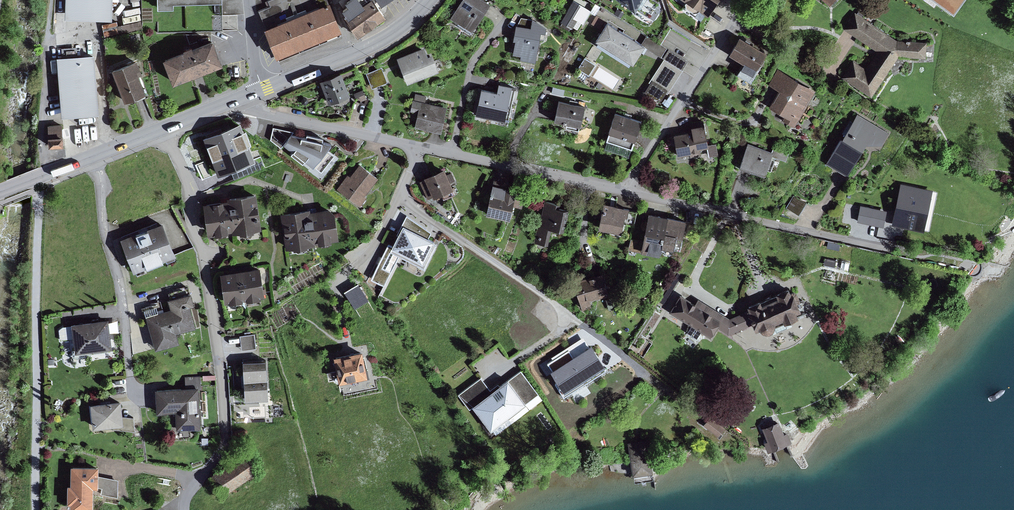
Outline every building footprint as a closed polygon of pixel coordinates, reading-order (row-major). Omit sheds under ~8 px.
[(65,15),(112,16),(112,0),(66,0),(65,15)] [(266,26),(327,1),(326,0),(268,0),(270,5),(259,9),(266,26)] [(327,1),(266,26),(277,55),(342,29),(331,0),(327,1)] [(358,36),(389,17),(381,5),(378,0),(344,0),(347,5),(341,8),(358,36)] [(451,16),(472,31),(490,4),(485,0),(462,0),(451,16)] [(574,0),(561,21),(573,28),(586,7),(574,0)] [(635,9),(641,0),(622,0),(635,9)] [(686,7),(694,13),(698,12),(700,9),(708,15),(718,0),(685,0),(686,7)] [(954,15),(964,0),(933,0),(954,15)] [(617,8),(614,13),(621,17),(624,13),(617,8)] [(866,70),(853,62),(842,77),(872,97),(899,56),(925,58),(927,42),(896,39),(855,12),(845,28),(879,51),(866,70)] [(597,14),(591,23),(602,30),(608,21),(597,14)] [(521,18),(517,25),(530,27),(531,20),(521,18)] [(517,25),(516,25),(513,39),(516,39),(513,55),(521,56),(520,61),(534,63),(540,32),(544,32),(545,27),(532,19),(531,20),(530,27),(517,25)] [(107,34),(119,32),(117,21),(105,23),(107,34)] [(642,43),(608,21),(602,30),(596,40),(633,64),(645,45),(642,43)] [(642,43),(645,45),(662,55),(667,47),(647,35),(642,43)] [(767,52),(740,37),(730,54),(744,61),(758,69),(767,52)] [(162,58),(172,82),(197,72),(221,62),(212,38),(162,58)] [(425,47),(397,58),(407,82),(439,69),(433,53),(428,55),(425,47)] [(663,58),(664,59),(683,70),(689,61),(669,49),(663,58)] [(62,114),(99,111),(94,52),(57,55),(62,114)] [(142,70),(136,57),(112,66),(113,69),(108,71),(111,78),(116,77),(124,98),(145,89),(138,72),(142,70)] [(585,57),(578,67),(589,74),(595,64),(585,57)] [(683,70),(664,59),(649,81),(650,83),(644,93),(661,100),(666,92),(668,93),(683,70)] [(758,69),(744,61),(737,75),(750,82),(758,69)] [(382,66),(366,72),(372,87),(388,81),(382,66)] [(352,68),(342,73),(344,79),(355,74),(352,68)] [(816,91),(778,69),(769,84),(779,90),(770,107),(785,115),(782,120),(795,127),(816,91)] [(341,72),(320,81),(329,102),(350,94),(344,79),(342,73),(341,72)] [(497,90),(482,86),(477,111),(504,117),(512,85),(499,82),(497,90)] [(553,86),(551,92),(564,95),(565,89),(553,86)] [(359,96),(361,101),(366,99),(362,90),(354,93),(356,98),(359,96)] [(427,96),(415,93),(411,110),(419,112),(416,126),(441,132),(446,107),(425,102),(427,96)] [(585,106),(559,100),(554,120),(581,126),(585,106)] [(641,121),(615,112),(606,140),(632,149),(641,121)] [(889,133),(858,114),(827,162),(847,174),(866,144),(881,144),(889,133)] [(691,130),(673,134),(678,156),(690,153),(691,156),(701,154),(700,148),(709,146),(708,145),(703,120),(690,122),(691,130)] [(62,122),(48,123),(49,142),(63,141),(62,122)] [(238,126),(207,139),(220,173),(262,156),(253,136),(238,126)] [(284,144),(292,134),(294,131),(273,127),(271,139),(281,147),(284,144)] [(305,159),(321,172),(334,156),(326,149),(331,143),(322,140),(322,137),(306,134),(306,136),(292,134),(284,144),(293,151),(291,153),(302,162),(305,159)] [(773,151),(747,142),(739,164),(765,174),(772,155),(773,151)] [(708,145),(709,146),(710,155),(718,154),(716,143),(708,145)] [(772,155),(786,160),(789,151),(775,146),(773,151),(772,155)] [(337,187),(360,204),(366,195),(364,194),(378,176),(360,162),(350,175),(348,173),(337,187)] [(420,182),(428,200),(441,194),(444,199),(456,193),(444,167),(424,177),(425,180),(420,182)] [(517,183),(494,178),(487,211),(510,216),(513,203),(522,205),(524,195),(515,193),(517,183)] [(933,195),(911,189),(904,214),(926,220),(933,195)] [(227,200),(203,204),(208,234),(215,233),(231,230),(232,234),(261,229),(256,193),(227,197),(227,200)] [(793,195),(787,207),(799,214),(806,202),(793,195)] [(557,201),(544,198),(536,240),(545,242),(548,225),(565,228),(570,206),(556,203),(557,201)] [(629,205),(604,200),(599,225),(621,230),(625,213),(627,213),(629,205)] [(860,205),(857,221),(883,227),(886,210),(860,205)] [(309,209),(282,213),(282,219),(287,249),(294,248),(294,249),(308,247),(307,245),(314,244),(314,241),(318,240),(319,242),(331,240),(331,239),(339,238),(335,213),(329,208),(312,211),(310,211),(309,209)] [(687,217),(650,209),(644,238),(642,248),(660,252),(662,242),(674,245),(677,232),(683,233),(687,217)] [(432,232),(407,215),(393,245),(390,250),(399,255),(424,269),(436,245),(433,243),(434,240),(429,238),(432,232)] [(163,222),(120,239),(133,272),(176,256),(163,222)] [(710,236),(700,232),(694,246),(704,250),(710,236)] [(642,248),(644,238),(631,237),(628,248),(641,251),(642,248)] [(399,255),(390,250),(393,245),(388,243),(377,265),(390,272),(399,255)] [(825,257),(823,263),(835,266),(837,259),(825,257)] [(390,272),(377,265),(371,278),(384,285),(390,272)] [(260,267),(241,270),(246,299),(248,299),(248,301),(260,299),(259,297),(265,297),(260,267)] [(602,269),(573,277),(582,308),(592,305),(590,297),(608,292),(602,269)] [(241,270),(221,273),(225,302),(229,302),(230,304),(243,302),(243,300),(246,299),(241,270)] [(358,281),(346,289),(356,303),(367,295),(358,281)] [(748,306),(746,307),(747,309),(752,322),(755,330),(761,327),(763,329),(766,330),(769,329),(772,328),(774,326),(775,324),(799,313),(798,310),(802,309),(793,288),(791,289),(789,284),(776,290),(778,294),(762,301),(760,296),(747,302),(748,306)] [(191,290),(168,296),(171,307),(174,317),(181,315),(184,328),(196,325),(190,304),(195,303),(191,290)] [(680,291),(669,309),(711,335),(717,325),(729,333),(730,317),(698,296),(695,300),(680,291)] [(174,317),(171,307),(147,313),(156,347),(179,341),(176,330),(184,328),(181,315),(174,317)] [(752,322),(747,309),(730,317),(729,333),(752,322)] [(108,317),(71,321),(72,324),(73,337),(75,350),(112,346),(108,317)] [(73,337),(72,324),(63,325),(59,329),(60,338),(73,337)] [(254,333),(240,335),(242,349),(257,347),(254,333)] [(334,357),(339,382),(368,376),(362,351),(334,357)] [(267,360),(243,361),(245,399),(269,398),(267,360)] [(492,390),(474,404),(491,428),(538,393),(521,369),(492,390)] [(474,404),(492,390),(482,376),(459,393),(469,407),(474,404)] [(199,384),(156,387),(157,412),(176,411),(177,428),(201,426),(199,384)] [(121,401),(91,404),(94,428),(104,427),(124,424),(123,416),(121,401)] [(725,426),(711,414),(704,423),(719,434),(725,426)] [(133,418),(123,416),(124,424),(104,427),(134,430),(133,418)] [(779,420),(763,427),(768,438),(764,440),(768,449),(791,438),(788,430),(784,432),(779,420)] [(648,439),(629,442),(633,473),(653,470),(648,439)] [(246,451),(211,475),(224,493),(259,469),(246,451)] [(98,467),(71,466),(70,485),(67,485),(67,502),(70,502),(70,508),(91,508),(92,487),(98,487),(98,475),(98,467)] [(118,480),(98,475),(98,487),(102,488),(101,493),(118,496),(118,480)]
